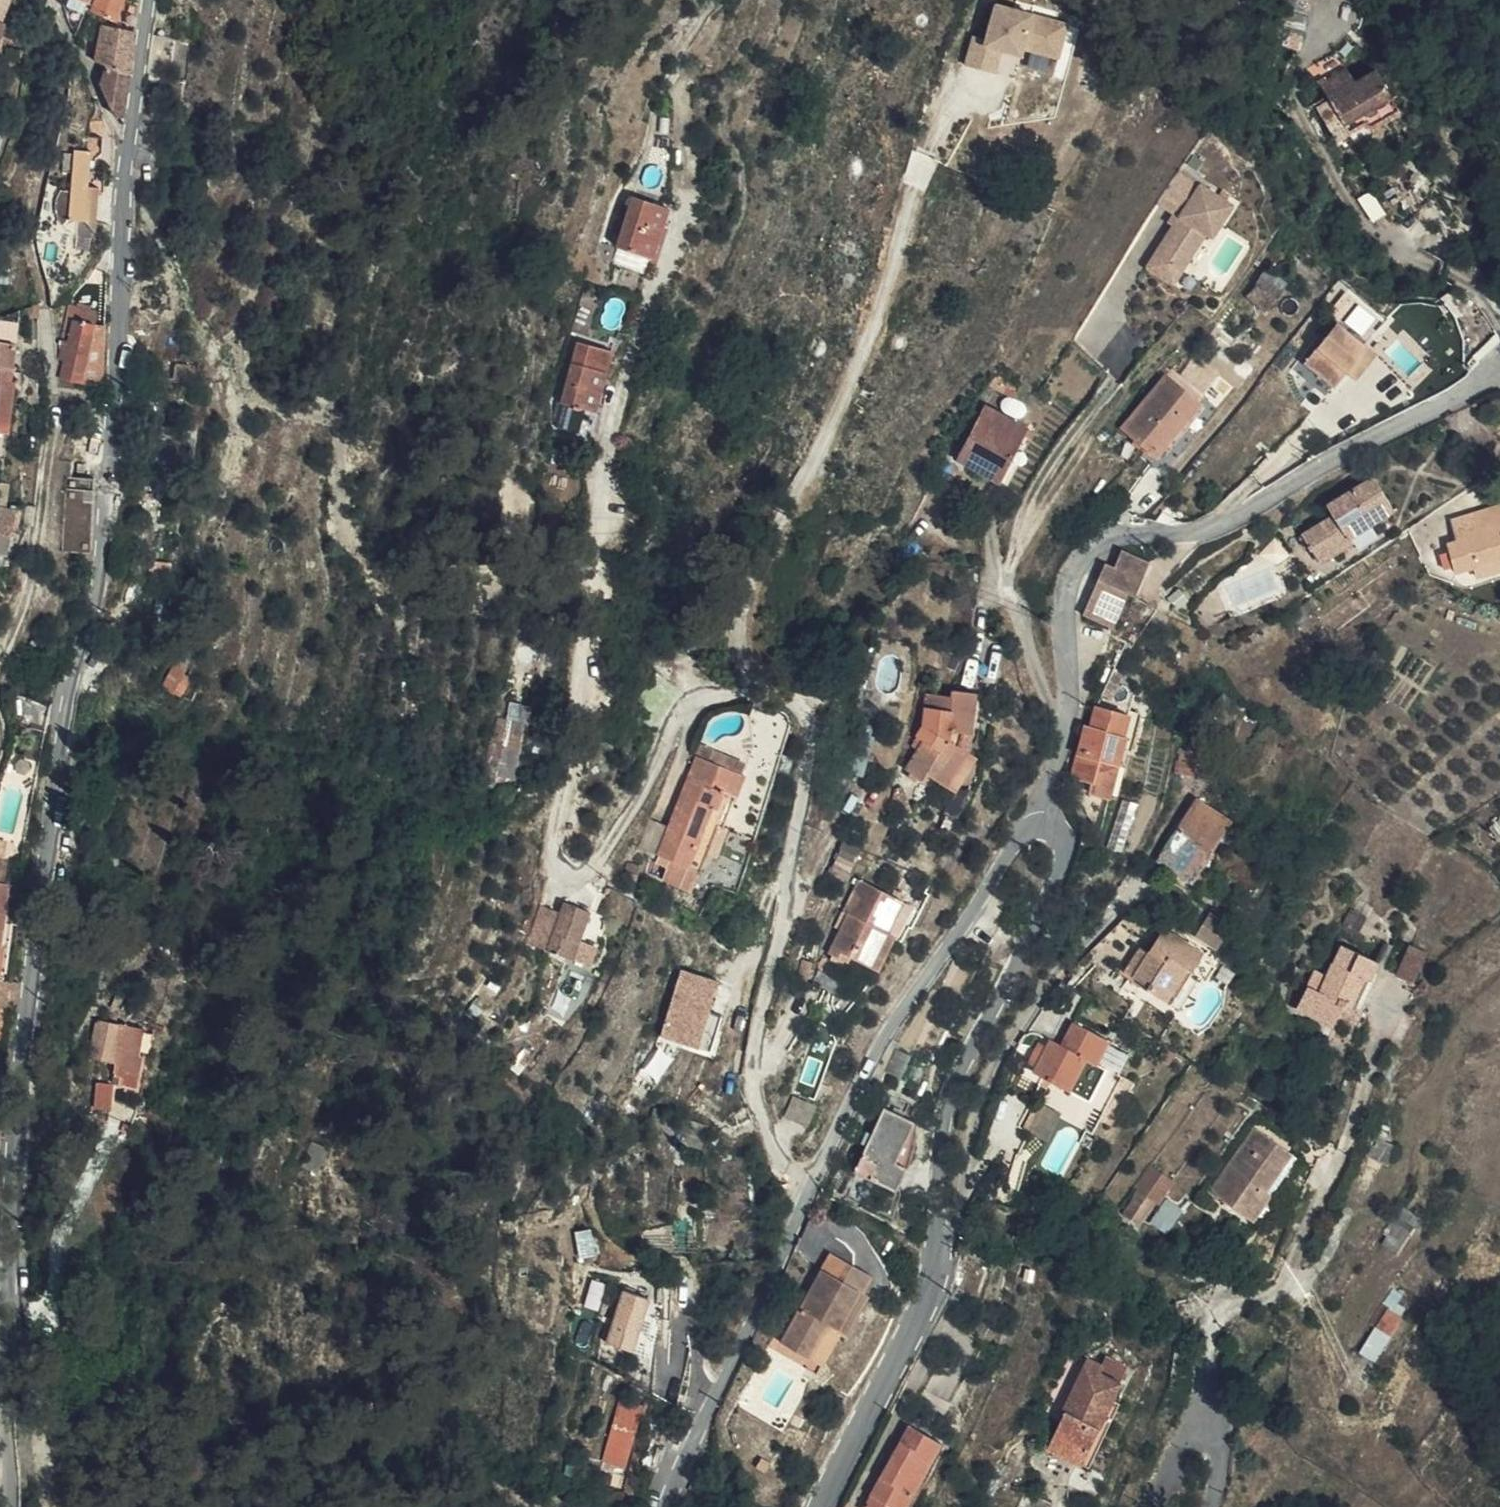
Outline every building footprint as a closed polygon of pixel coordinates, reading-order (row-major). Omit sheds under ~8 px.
[(75,23),(79,11),(83,0),(51,0),(56,16),(75,23)] [(120,0),(91,0),(83,20),(109,29),(120,0)] [(971,41),(966,64),(1016,75),(1018,63),(1063,73),(1075,18),(994,1),(984,44),(971,41)] [(123,80),(129,37),(96,32),(88,67),(87,70),(99,73),(123,80)] [(144,59),(154,61),(156,44),(146,43),(144,59)] [(1385,111),(1375,64),(1353,68),(1349,53),(1318,60),(1322,81),(1308,84),(1317,121),(1348,113),(1349,119),(1385,111)] [(118,97),(123,80),(99,73),(94,89),(118,97)] [(0,84),(0,109),(5,110),(10,86),(0,84)] [(112,128),(118,97),(94,89),(112,128)] [(92,145),(78,144),(78,160),(63,159),(63,163),(53,162),(53,182),(60,182),(60,201),(49,201),(45,209),(44,216),(44,221),(45,226),(47,231),(52,236),(60,228),(84,228),(85,195),(76,195),(77,177),(84,177),(84,164),(91,159),(92,145)] [(1182,287),(1233,198),(1198,178),(1147,267),(1182,287)] [(611,258),(609,266),(646,278),(662,227),(625,215),(616,245),(607,242),(605,255),(611,258)] [(1270,299),(1277,289),(1259,276),(1270,259),(1263,253),(1243,279),(1270,299)] [(1259,276),(1277,289),(1288,272),(1270,259),(1259,276)] [(1398,325),(1382,311),(1373,323),(1389,336),(1398,325)] [(86,318),(68,314),(62,325),(56,333),(48,367),(52,367),(50,386),(68,388),(73,388),(84,331),(86,318)] [(1361,362),(1373,347),(1337,318),(1306,356),(1336,381),(1347,366),(1354,356),(1361,362)] [(17,322),(0,323),(0,340),(18,338),(17,322)] [(73,388),(91,389),(95,332),(84,331),(73,388)] [(1,351),(0,351),(0,373),(6,374),(7,370),(10,353),(1,351)] [(1217,352),(1208,364),(1219,371),(1227,360),(1217,352)] [(1219,371),(1208,364),(1196,354),(1181,375),(1204,392),(1219,371)] [(1353,371),(1361,362),(1354,356),(1347,366),(1353,371)] [(566,430),(576,433),(578,428),(591,432),(608,370),(574,361),(563,398),(555,397),(553,408),(560,410),(556,423),(567,425),(566,430)] [(174,370),(166,367),(158,388),(167,391),(174,370)] [(1142,438),(1175,380),(1168,374),(1128,428),(1142,438)] [(1020,387),(995,375),(988,387),(1014,399),(1020,387)] [(1201,400),(1175,380),(1142,438),(1161,453),(1201,400)] [(8,439),(10,394),(0,394),(0,438),(8,439)] [(1489,413),(1498,426),(1499,425),(1499,405),(1489,413)] [(1026,435),(1029,429),(985,408),(959,463),(1004,482),(1026,435)] [(573,445),(576,433),(566,430),(567,425),(556,423),(552,439),(573,445)] [(1491,435),(1499,446),(1499,428),(1491,435)] [(1037,432),(1029,429),(1026,435),(1033,440),(1037,432)] [(76,465),(66,465),(65,474),(75,474),(76,465)] [(1315,555),(1318,561),(1328,548),(1339,537),(1345,533),(1351,527),(1354,525),(1369,519),(1383,515),(1385,515),(1391,511),(1366,478),(1326,507),(1333,516),(1303,539),(1309,547),(1302,552),(1308,560),(1315,555)] [(87,495),(87,482),(60,479),(57,553),(87,555),(90,495),(87,495)] [(6,487),(2,500),(2,508),(11,508),(11,486),(6,487)] [(1496,495),(1448,514),(1457,535),(1446,539),(1458,570),(1478,561),(1481,570),(1499,563),(1499,506),(1496,495)] [(11,543),(16,516),(0,514),(0,542),(11,543)] [(1358,536),(1385,515),(1383,515),(1369,519),(1354,525),(1351,527),(1358,536)] [(1345,533),(1350,541),(1358,536),(1351,527),(1345,533)] [(1328,548),(1318,561),(1321,564),(1350,541),(1345,533),(1339,537),(1328,548)] [(0,542),(0,561),(8,562),(11,543),(0,542)] [(1148,571),(1154,559),(1126,547),(1123,554),(1128,557),(1148,571)] [(1140,588),(1148,571),(1128,557),(1123,554),(1119,563),(1110,559),(1100,580),(1104,580),(1120,581),(1128,583),(1136,585),(1140,588)] [(1136,595),(1140,588),(1136,585),(1128,583),(1120,581),(1104,580),(1100,580),(1095,590),(1106,590),(1121,590),(1130,593),(1136,595)] [(1106,590),(1095,590),(1085,610),(1115,625),(1130,593),(1121,590),(1106,590)] [(175,641),(162,669),(192,684),(206,656),(193,649),(175,641)] [(654,658),(651,654),(644,650),(643,653),(647,660),(652,665),(656,668),(659,670),(663,664),(658,661),(654,658)] [(643,694),(659,670),(656,668),(652,665),(647,660),(643,694)] [(926,766),(947,780),(968,746),(953,736),(958,726),(970,728),(975,688),(954,685),(953,692),(928,687),(924,717),(916,729),(923,734),(904,761),(922,773),(926,766)] [(1111,763),(1120,765),(1129,736),(1126,735),(1132,715),(1098,704),(1092,724),(1088,722),(1071,775),(1093,782),(1104,786),(1111,763)] [(702,734),(705,726),(687,718),(682,731),(689,734),(644,837),(655,842),(657,837),(686,849),(694,831),(708,802),(713,805),(737,749),(702,734)] [(526,724),(510,721),(506,740),(521,743),(526,724)] [(740,742),(705,726),(702,734),(737,749),(740,742)] [(497,775),(505,777),(506,769),(515,772),(521,743),(506,740),(497,775)] [(968,746),(947,780),(954,784),(976,750),(968,746)] [(1206,759),(1196,749),(1186,749),(1183,775),(1205,777),(1206,759)] [(1207,750),(1196,749),(1206,759),(1207,750)] [(101,765),(80,760),(79,765),(99,770),(101,765)] [(1093,782),(1089,794),(1109,800),(1120,765),(1111,763),(1104,786),(1093,782)] [(111,784),(102,782),(99,793),(109,796),(111,784)] [(717,806),(713,805),(708,802),(694,831),(704,835),(717,806)] [(1200,883),(1233,823),(1205,806),(1170,865),(1200,883)] [(1498,810),(1484,818),(1492,832),(1499,827),(1499,813),(1498,810)] [(657,837),(655,842),(649,857),(677,869),(686,849),(657,837)] [(874,968),(889,934),(904,901),(857,880),(842,913),(848,916),(830,955),(850,963),(853,958),(874,968)] [(547,911),(544,926),(541,941),(588,953),(594,933),(581,929),(589,901),(564,893),(561,904),(558,913),(547,911)] [(539,909),(538,925),(544,926),(547,911),(558,913),(561,904),(539,899),(539,909)] [(896,937),(889,934),(874,968),(881,971),(896,937)] [(1175,935),(1164,954),(1166,955),(1176,936),(1175,935)] [(1196,973),(1203,977),(1214,960),(1176,936),(1166,955),(1186,966),(1196,973)] [(1381,966),(1352,951),(1335,981),(1327,995),(1317,989),(1306,1010),(1341,1030),(1353,1008),(1367,1016),(1382,988),(1377,985),(1386,969),(1381,966)] [(1382,988),(1391,972),(1399,957),(1389,951),(1381,966),(1386,969),(1377,985),(1382,988)] [(1157,998),(1174,1009),(1196,973),(1186,966),(1166,955),(1164,954),(1159,962),(1146,985),(1160,994),(1157,998)] [(1136,979),(1146,985),(1159,962),(1150,957),(1136,979)] [(1432,968),(1417,960),(1405,983),(1421,991),(1432,968)] [(1174,1009),(1181,1013),(1203,977),(1196,973),(1174,1009)] [(704,1018),(714,987),(680,975),(658,1042),(707,1058),(718,1022),(704,1018)] [(1327,995),(1335,981),(1324,975),(1317,989),(1327,995)] [(10,986),(0,985),(0,1013),(7,1014),(10,986)] [(1036,1070),(1045,1074),(1084,1096),(1101,1062),(1090,1057),(1102,1034),(1067,1015),(1055,1038),(1044,1032),(1028,1066),(1036,1070)] [(112,1087),(116,1088),(114,1055),(113,1037),(114,1026),(93,1022),(88,1062),(114,1066),(112,1087)] [(114,1055),(116,1088),(137,1091),(142,1059),(137,1058),(141,1030),(114,1026),(113,1037),(114,1055)] [(142,1059),(137,1091),(143,1092),(152,1032),(141,1030),(137,1058),(142,1059)] [(1040,1083),(1045,1074),(1036,1070),(1031,1078),(1040,1083)] [(842,1084),(832,1080),(829,1092),(839,1095),(842,1084)] [(115,1111),(109,1087),(93,1092),(99,1116),(115,1111)] [(1054,1108),(1033,1098),(1019,1125),(1041,1135),(1054,1108)] [(782,1129),(805,1137),(815,1114),(792,1105),(782,1129)] [(885,1119),(860,1182),(898,1198),(907,1173),(895,1169),(911,1129),(900,1126),(905,1110),(889,1105),(885,1119)] [(879,1117),(853,1179),(860,1182),(885,1119),(879,1117)] [(1275,1199),(1296,1211),(1316,1172),(1255,1134),(1215,1202),(1257,1228),(1275,1199)] [(1136,1204),(1143,1209),(1156,1217),(1159,1218),(1173,1195),(1150,1181),(1136,1204)] [(1417,1211),(1399,1201),(1391,1216),(1397,1219),(1392,1227),(1405,1234),(1417,1211)] [(1156,1217),(1143,1209),(1129,1230),(1143,1237),(1156,1217)] [(1185,1223),(1171,1214),(1157,1236),(1172,1245),(1185,1223)] [(586,1218),(574,1219),(574,1243),(586,1242),(586,1218)] [(808,1324),(831,1266),(829,1265),(800,1320),(808,1324)] [(832,1289),(840,1271),(831,1266),(808,1324),(811,1325),(819,1307),(817,1305),(827,1286),(828,1287),(832,1289)] [(843,1273),(840,1271),(832,1289),(835,1290),(843,1273)] [(835,1290),(832,1289),(826,1303),(802,1360),(799,1368),(809,1373),(827,1339),(840,1345),(845,1348),(867,1308),(862,1305),(870,1288),(843,1273),(835,1290)] [(1390,1310),(1405,1318),(1417,1297),(1406,1290),(1395,1284),(1383,1306),(1390,1310)] [(826,1303),(832,1289),(828,1287),(827,1286),(817,1305),(819,1307),(811,1325),(808,1324),(806,1329),(793,1364),(799,1368),(802,1360),(826,1303)] [(648,1307),(624,1300),(610,1350),(635,1357),(648,1307)] [(1391,1345),(1405,1318),(1390,1310),(1375,1336),(1391,1345)] [(806,1329),(808,1324),(800,1320),(781,1357),(793,1364),(806,1329)] [(821,1380),(840,1345),(827,1339),(809,1373),(821,1380)] [(614,1357),(603,1354),(599,1364),(611,1367),(614,1357)] [(1089,1466),(1114,1414),(1122,1399),(1120,1397),(1126,1384),(1106,1373),(1101,1383),(1087,1377),(1061,1430),(1065,1431),(1056,1449),(1089,1466)] [(624,1433),(638,1437),(648,1403),(633,1400),(624,1433)] [(1123,1418),(1114,1414),(1089,1466),(1056,1449),(1050,1462),(1091,1483),(1123,1418)] [(635,1448),(638,1437),(624,1433),(621,1444),(635,1448)] [(908,1439),(871,1506),(912,1506),(939,1457),(908,1439)]
